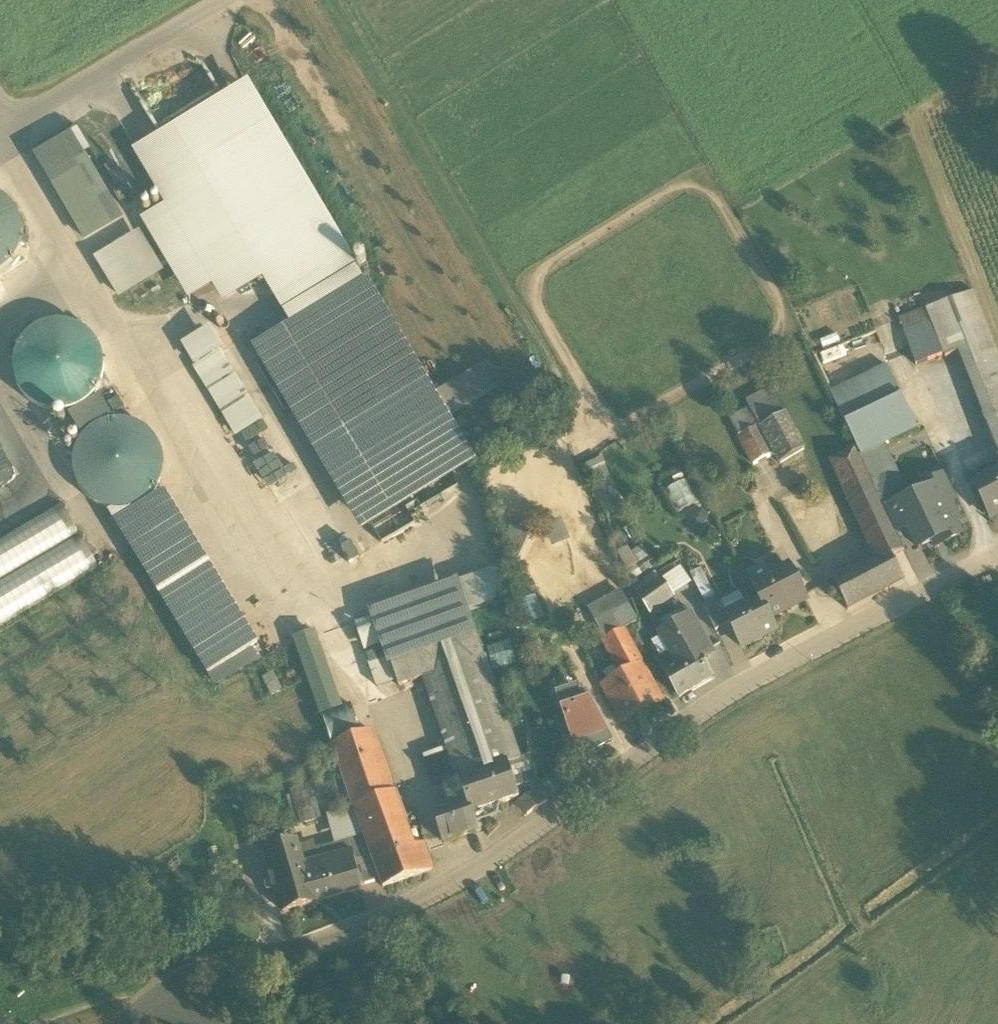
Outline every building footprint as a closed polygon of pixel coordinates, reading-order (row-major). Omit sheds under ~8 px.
[(358,268),(249,83),(173,128),(263,281),(282,313),(354,270),(358,268)] [(263,281),(173,128),(133,152),(165,207),(141,221),(188,301),(212,287),(223,305),(263,281)] [(79,236),(118,214),(70,131),(30,153),(79,236)] [(1,271),(13,260),(21,245),(22,230),(18,214),(6,200),(0,196),(0,271),(1,271)] [(118,214),(79,236),(82,242),(121,219),(118,214)] [(95,263),(141,235),(138,230),(92,257),(95,263)] [(114,294),(160,266),(141,235),(95,263),(114,294)] [(160,266),(114,294),(117,299),(163,271),(160,266)] [(354,270),(282,313),(294,333),(363,292),(366,290),(354,270)] [(265,350),(368,525),(466,467),(442,427),(426,400),(363,292),(294,333),(265,350)] [(926,310),(943,355),(945,359),(958,354),(997,455),(997,357),(973,292),(926,310)] [(0,299),(0,332),(18,321),(4,297),(0,299)] [(916,366),(943,355),(926,310),(898,321),(916,366)] [(72,324),(54,323),(37,328),(24,339),(16,355),(14,372),(20,389),(31,402),(46,411),(64,412),(81,407),(94,396),(102,380),(104,363),(99,346),(87,333),(72,324)] [(222,349),(208,327),(179,344),(193,367),(218,351),(222,349)] [(218,351),(193,367),(191,368),(234,437),(261,420),(218,351)] [(827,388),(844,425),(901,398),(883,360),(827,388)] [(488,363),(426,400),(442,427),(504,390),(488,363)] [(100,396),(68,415),(80,434),(111,415),(100,396)] [(773,461),(779,472),(809,456),(787,413),(779,396),(749,410),(754,420),(734,430),(738,438),(757,428),(773,456),(753,467),(755,470),(773,461)] [(917,431),(901,398),(844,425),(855,450),(860,459),(883,448),(917,431)] [(130,422),(113,420),(96,426),(82,437),(74,452),(73,470),(78,486),(89,500),(105,508),(122,509),(139,504),(152,493),(161,478),(162,460),(157,443),(146,430),(130,422)] [(738,438),(753,467),(773,456),(757,428),(738,438)] [(871,483),(890,473),(894,472),(883,448),(860,459),(871,483)] [(892,558),(904,552),(896,534),(895,534),(871,483),(860,459),(855,450),(830,464),(865,535),(868,545),(874,558),(888,551),(892,558)] [(625,511),(602,459),(580,469),(585,479),(594,475),(612,517),(625,511)] [(895,534),(896,534),(908,528),(918,550),(940,539),(943,544),(960,537),(954,524),(959,522),(949,503),(955,500),(944,477),(922,487),(924,493),(904,502),(890,473),(871,483),(895,534)] [(973,487),(989,520),(997,516),(997,475),(973,487)] [(122,533),(192,647),(234,622),(164,507),(122,533)] [(696,510),(686,527),(700,535),(710,518),(696,510)] [(549,528),(553,544),(569,541),(565,524),(549,528)] [(617,554),(633,585),(658,568),(651,557),(648,559),(642,548),(631,554),(627,548),(617,554)] [(831,581),(847,612),(904,583),(892,558),(888,551),(874,558),(831,581)] [(751,587),(760,603),(769,622),(770,621),(786,613),(786,611),(806,601),(789,568),(751,587)] [(490,573),(501,603),(512,599),(502,569),(490,573)] [(690,575),(706,606),(717,601),(701,570),(690,575)] [(468,613),(468,614),(501,603),(490,573),(458,583),(460,589),(468,613)] [(638,597),(650,616),(673,601),(660,582),(638,597)] [(468,613),(460,589),(375,619),(383,642),(468,613)] [(726,616),(742,608),(744,611),(752,607),(744,591),(720,603),(726,616)] [(587,610),(595,623),(628,605),(621,592),(587,610)] [(703,608),(716,633),(730,625),(725,616),(726,616),(720,603),(718,600),(717,601),(706,606),(703,608)] [(786,611),(786,613),(807,602),(806,601),(786,611)] [(776,633),(770,621),(769,622),(760,603),(752,607),(744,611),(742,608),(726,616),(725,616),(730,625),(742,650),(776,633)] [(595,623),(603,639),(622,630),(636,622),(630,604),(628,605),(595,623)] [(399,688),(424,679),(484,658),(468,614),(468,613),(383,642),(375,619),(354,627),(376,687),(396,680),(399,688)] [(241,618),(234,622),(192,647),(209,676),(257,645),(241,618)] [(659,663),(679,699),(712,680),(703,663),(710,651),(692,620),(661,637),(672,656),(659,663)] [(602,640),(622,675),(641,665),(622,630),(603,639),(602,640)] [(297,641),(324,719),(345,712),(318,633),(297,641)] [(490,657),(513,658),(513,645),(490,644),(490,657)] [(484,658),(424,679),(450,753),(426,761),(436,792),(448,789),(460,784),(459,782),(460,782),(509,765),(509,766),(521,762),(520,761),(484,658)] [(602,686),(623,723),(661,702),(641,665),(622,675),(602,686)] [(562,697),(575,693),(573,687),(560,692),(562,697)] [(574,742),(605,732),(585,697),(579,700),(576,693),(575,693),(562,697),(559,699),(565,718),(574,742)] [(574,742),(565,718),(556,721),(567,755),(583,750),(586,755),(610,742),(605,732),(574,742)] [(332,746),(353,810),(393,795),(371,732),(332,746)] [(520,799),(517,789),(535,783),(527,759),(520,761),(521,762),(509,766),(509,765),(460,782),(459,782),(460,784),(448,789),(455,811),(467,807),(473,823),(474,823),(492,817),(490,809),(520,799)] [(341,778),(289,797),(300,827),(321,819),(316,805),(347,795),(341,778)] [(436,792),(444,815),(455,811),(448,789),(436,792)] [(518,805),(527,816),(548,802),(539,790),(518,805)] [(353,810),(361,830),(401,815),(393,795),(353,810)] [(435,817),(444,843),(477,832),(474,823),(473,823),(467,807),(455,811),(444,815),(435,817)] [(348,841),(363,837),(353,810),(326,816),(334,846),(314,850),(312,843),(298,847),(303,865),(351,853),(348,841)] [(408,832),(401,815),(361,830),(367,847),(408,832)] [(367,847),(383,888),(434,870),(424,845),(414,849),(408,832),(367,847)] [(352,852),(361,887),(380,882),(363,837),(348,841),(351,853),(352,852)] [(275,876),(268,878),(266,880),(265,883),(265,888),(266,891),(269,892),(269,893),(278,890),(279,893),(277,893),(283,912),(316,903),(316,902),(360,890),(360,891),(362,890),(361,887),(352,852),(351,853),(303,865),(298,847),(297,843),(265,851),(272,874),(274,873),(275,876)]
